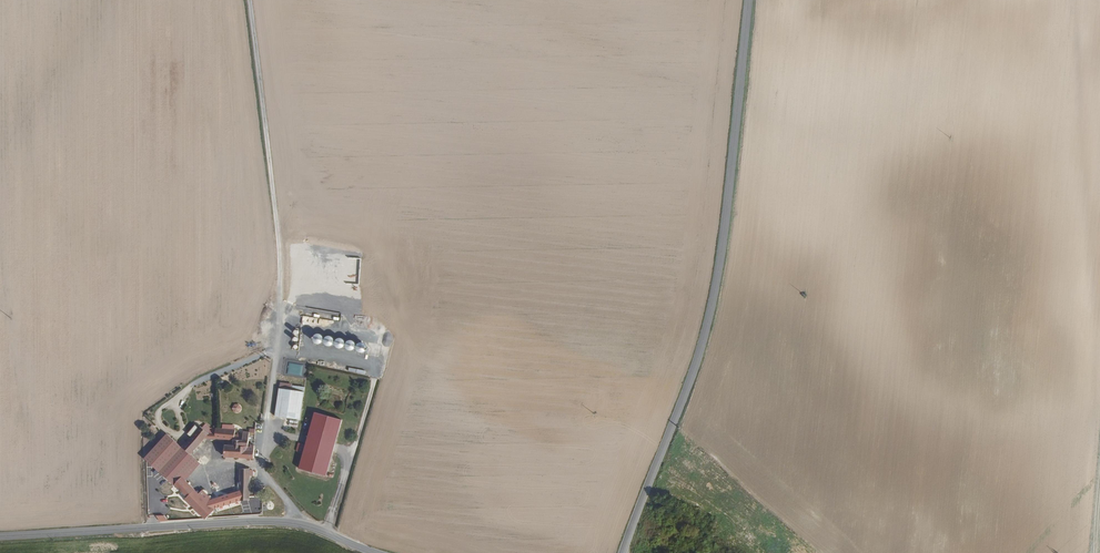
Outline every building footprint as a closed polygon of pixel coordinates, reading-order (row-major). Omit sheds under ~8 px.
[(326,342),(326,340),(326,339),(326,338),(325,337),(325,336),(323,335),(322,334),(321,334),(320,334),(318,335),(317,336),(317,337),(316,338),(316,339),(316,340),(316,342),(317,343),(318,344),(319,344),(320,345),(322,345),(323,344),(324,344),(325,343),(326,342)] [(336,344),(337,342),(337,341),(336,340),(336,339),(335,338),(334,337),(333,336),(332,336),(330,336),(329,337),(328,338),(327,339),(327,340),(326,341),(326,342),(327,344),(328,345),(328,346),(330,346),(331,347),(332,347),(333,346),(335,346),(336,345),(336,344)] [(347,345),(347,343),(347,342),(347,341),(346,340),(345,339),(343,339),(342,338),(341,339),(340,339),(339,340),(338,341),(337,342),(337,343),(337,345),(337,346),(338,347),(339,348),(340,348),(342,349),(343,349),(344,348),(345,348),(346,347),(347,346),(347,345)] [(358,348),(358,347),(358,345),(358,344),(357,343),(357,342),(356,341),(354,340),(353,340),(351,340),(350,341),(349,342),(348,343),(348,344),(347,345),(347,347),(348,348),(349,349),(350,350),(351,351),(352,351),(354,351),(355,351),(356,350),(357,349),(358,348)] [(368,350),(368,349),(368,348),(368,347),(368,345),(367,344),(366,344),(365,343),(363,343),(362,343),(361,344),(360,344),(358,347),(358,349),(359,350),(359,351),(360,352),(361,353),(363,353),(364,353),(365,353),(366,352),(367,351),(368,350)] [(196,386),(197,398),(206,398),(205,385),(196,386)] [(302,421),(306,392),(294,390),(290,389),(282,388),(281,388),(277,418),(302,421)] [(242,411),(240,403),(232,404),(234,413),(242,411)] [(343,422),(316,415),(314,423),(315,423),(313,429),(302,471),(327,479),(343,422)] [(205,439),(211,432),(201,425),(184,445),(191,452),(192,451),(205,439)] [(184,445),(164,428),(160,432),(170,441),(174,437),(177,440),(183,445),(184,445)] [(250,447),(251,433),(246,433),(246,435),(237,435),(237,430),(217,428),(216,434),(212,434),(211,432),(205,439),(235,441),(235,445),(227,445),(227,456),(249,458),(253,458),(256,458),(257,445),(252,445),(252,447),(250,447)] [(302,471),(313,429),(312,429),(307,447),(305,455),(300,471),(302,471)] [(155,464),(177,440),(174,437),(170,441),(160,432),(142,452),(155,464)] [(168,476),(191,453),(183,445),(177,440),(155,464),(168,476)] [(305,455),(307,447),(300,445),(298,453),(305,455)] [(189,472),(201,459),(192,451),(191,452),(191,453),(168,476),(177,485),(189,472)] [(251,498),(253,469),(242,469),(241,491),(210,501),(201,491),(203,489),(195,481),(197,479),(189,472),(177,485),(187,495),(187,496),(207,516),(218,506),(243,498),(251,498)]
